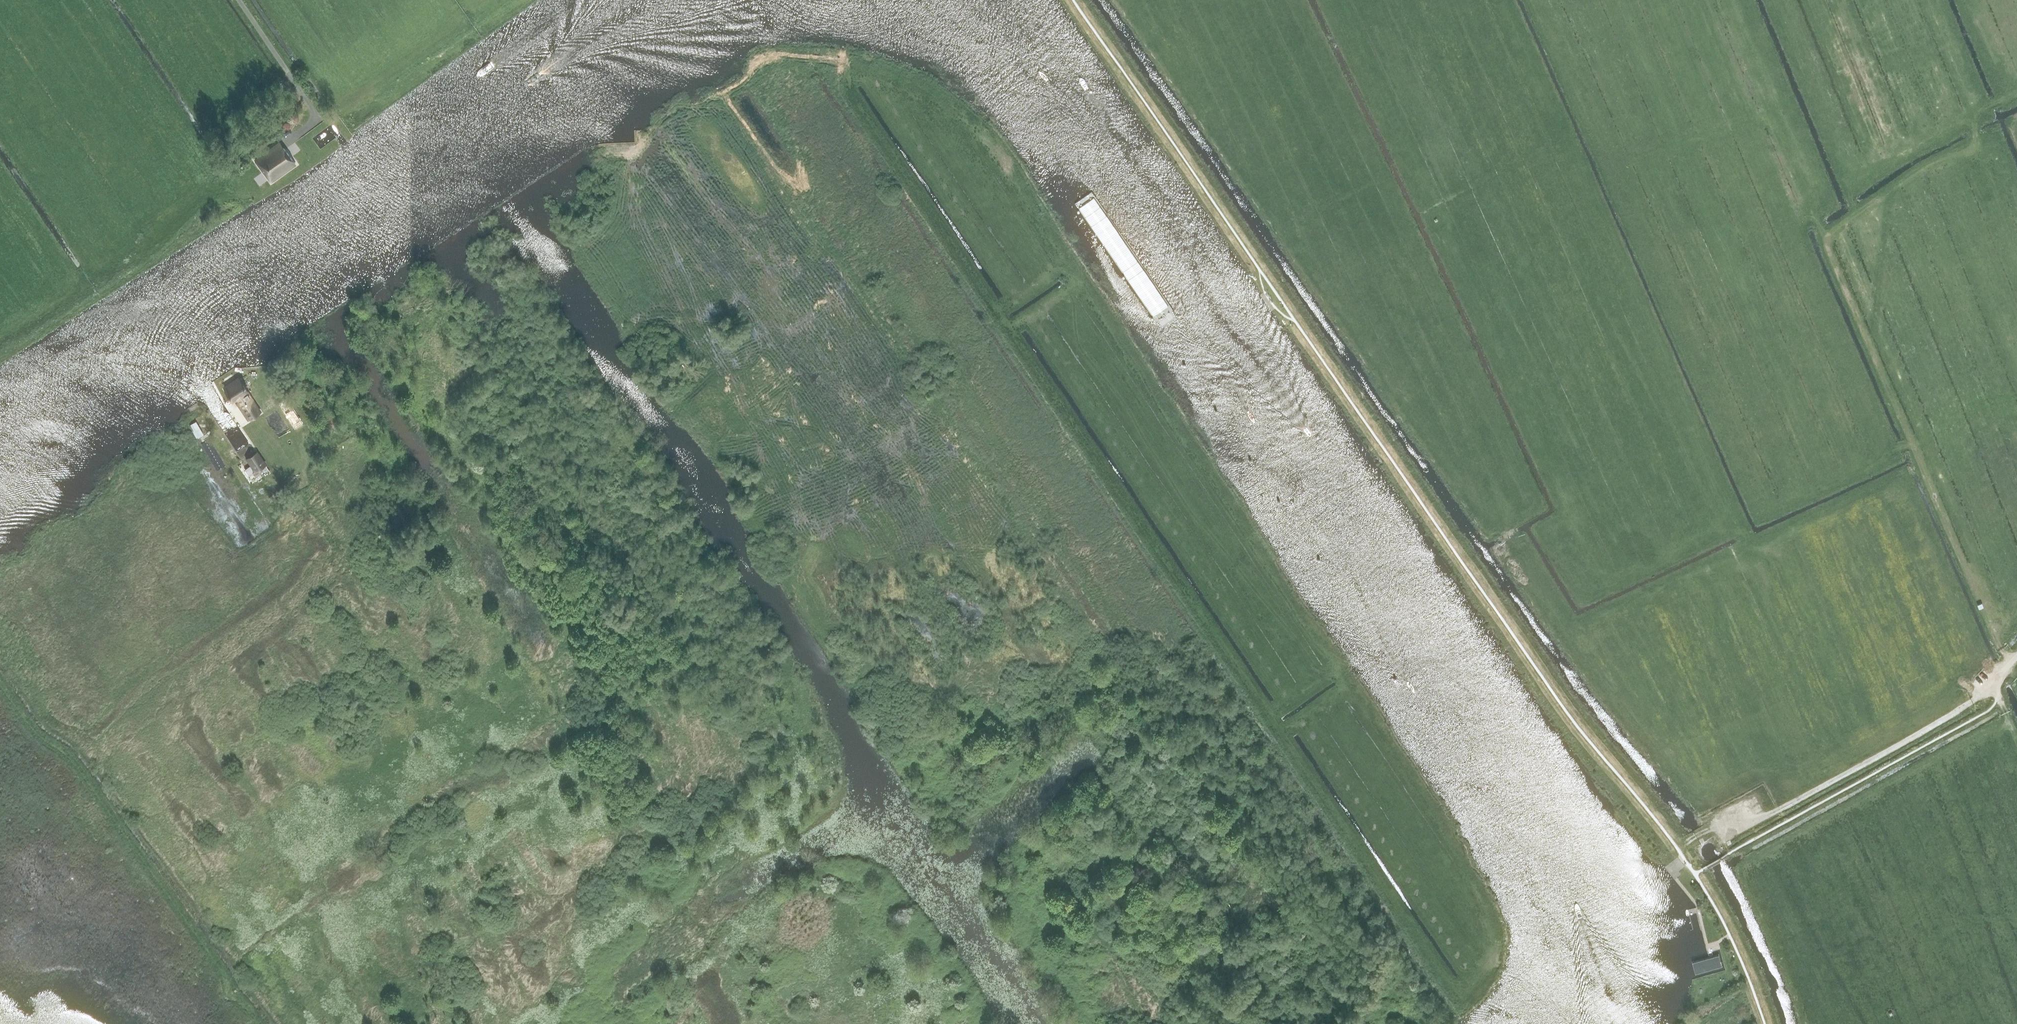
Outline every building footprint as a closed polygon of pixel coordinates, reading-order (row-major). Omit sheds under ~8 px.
[(271,182),(295,165),(280,142),(255,160),(271,182)] [(258,408),(240,380),(226,390),(233,401),(236,400),(247,416),(258,408)] [(254,472),(266,464),(257,451),(246,459),(254,472)] [(250,466),(245,469),(249,475),(254,472),(250,466)] [(1741,799),(1744,806),(1759,799),(1756,792),(1741,799)] [(1718,956),(1692,963),(1695,973),(1721,966),(1718,956)]
